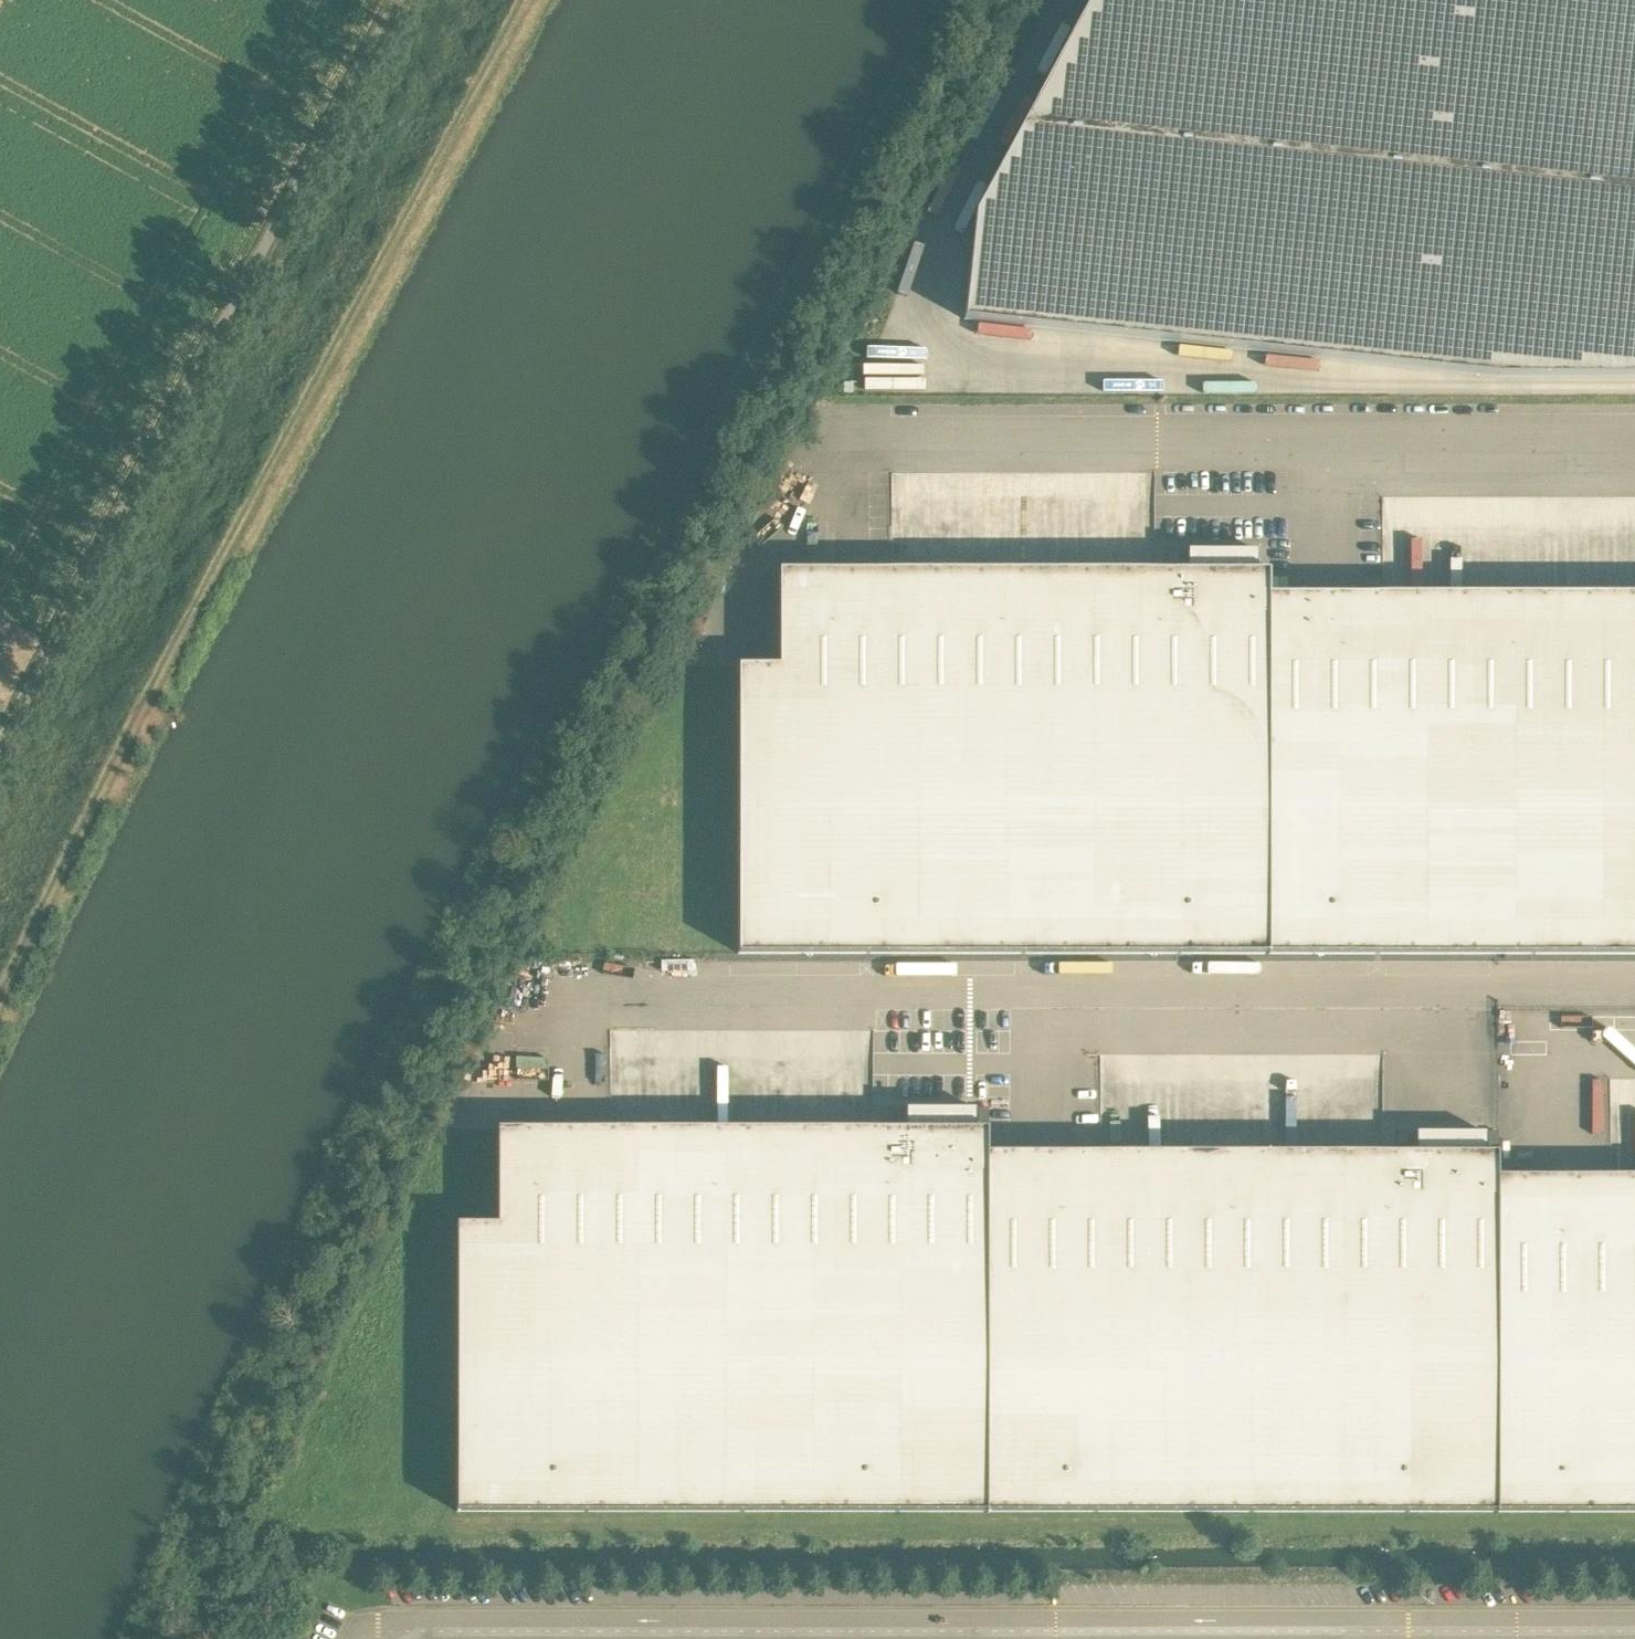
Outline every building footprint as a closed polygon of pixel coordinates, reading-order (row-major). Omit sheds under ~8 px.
[(961,312),(1474,370),(1634,369),(1634,0),(1081,0),(973,209),(961,312)] [(1269,954),(1269,595),(1269,571),(1257,571),(1257,551),(1256,551),(1256,560),(1189,560),(1189,551),(1187,551),(1187,571),(1155,571),(891,571),(780,571),(780,666),(739,666),(739,954),(1269,954)] [(1382,595),(1269,595),(1269,954),(1499,954),(1634,954),(1634,595),(1382,595)] [(988,1512),(988,1152),(988,1128),(976,1128),(976,1108),(975,1108),(975,1118),(908,1118),(908,1108),(906,1108),(906,1128),(874,1128),(610,1128),(498,1128),(498,1224),(457,1223),(457,1512),(988,1512)] [(1498,1512),(1498,1176),(1498,1152),(1486,1152),(1486,1132),(1484,1132),(1484,1142),(1417,1142),(1417,1132),(1416,1132),(1416,1152),(1383,1152),(1100,1152),(988,1152),(988,1512),(1498,1512)] [(1610,1176),(1498,1176),(1498,1512),(1634,1512),(1634,1176),(1610,1176)]
